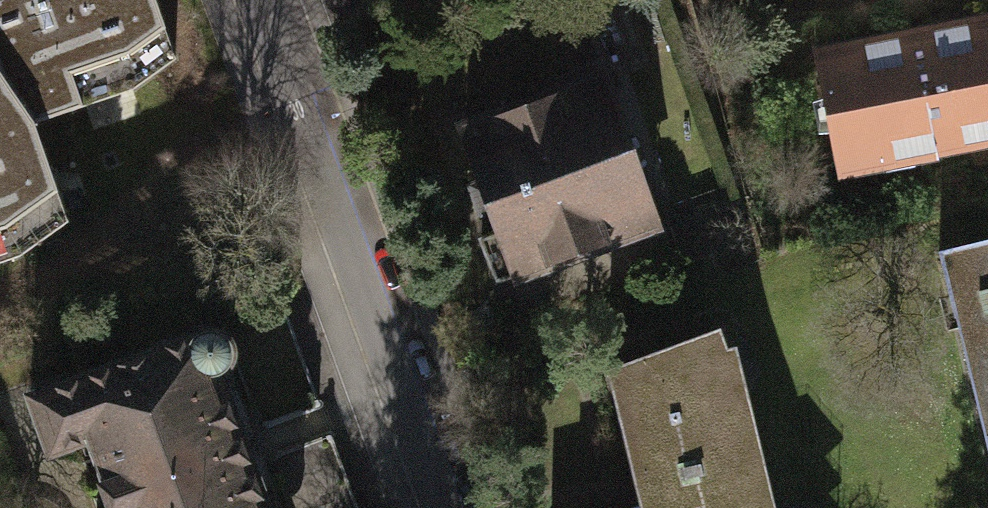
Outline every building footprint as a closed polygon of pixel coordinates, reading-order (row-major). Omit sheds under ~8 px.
[(33,123),(132,89),(176,59),(155,0),(0,0),(0,74),(33,123)] [(987,137),(987,19),(815,54),(838,168),(922,157),(920,146),(966,141),(987,137)] [(22,255),(68,222),(33,123),(0,74),(0,262),(22,255)] [(466,133),(484,181),(469,187),(481,219),(496,214),(503,235),(484,242),(498,282),(656,224),(604,82),(466,133)] [(966,141),(979,190),(987,189),(987,137),(966,141)] [(940,250),(987,460),(987,239),(940,250)] [(280,303),(223,324),(260,424),(317,403),(280,303)] [(732,347),(722,347),(718,328),(603,370),(638,498),(612,507),(771,507),(732,347)] [(29,396),(49,451),(84,439),(108,507),(264,507),(244,448),(217,370),(222,364),(228,359),(227,346),(221,338),(213,334),(205,333),(29,396)] [(270,454),(290,507),(355,507),(327,433),(270,454)]
